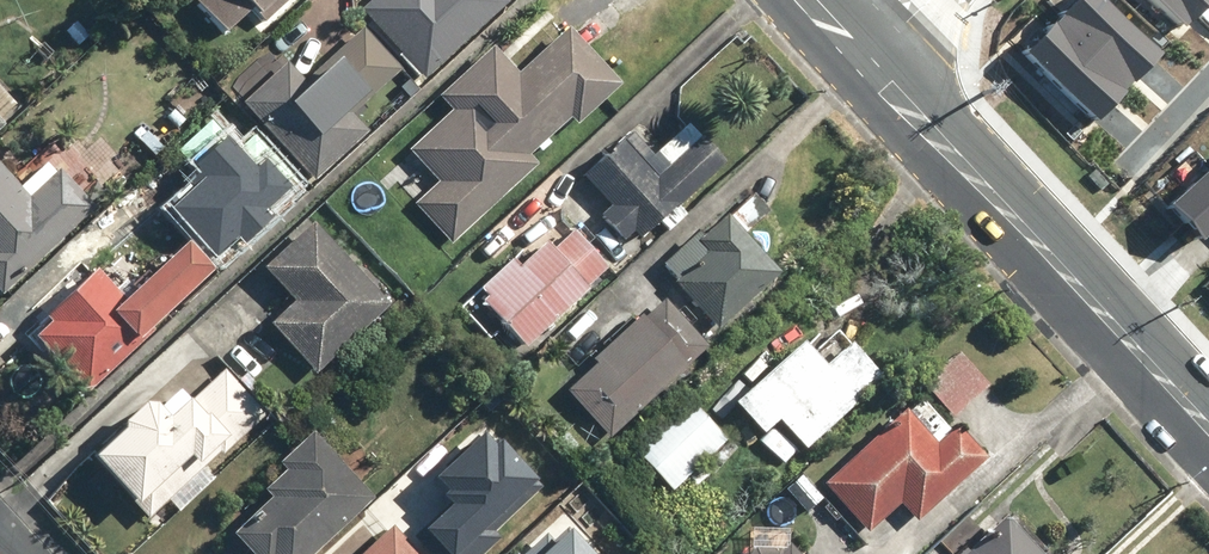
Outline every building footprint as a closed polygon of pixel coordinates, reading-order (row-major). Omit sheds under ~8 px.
[(226,33),(256,4),(270,18),(286,3),(283,0),(193,0),(226,33)] [(358,8),(418,78),(510,0),(367,0),(358,8)] [(1096,117),(1157,51),(1102,0),(1067,0),(1021,49),(1096,117)] [(1179,26),(1204,0),(1151,0),(1179,26)] [(574,126),(618,85),(564,28),(515,74),(490,47),(436,97),(449,111),(407,150),(437,182),(413,205),(450,244),(535,165),(527,156),(567,119),(574,126)] [(398,69),(363,29),(305,81),(288,62),(244,102),(316,181),(370,132),(351,112),(398,69)] [(590,174),(612,198),(597,212),(622,241),(637,228),(642,233),(723,162),(690,125),(658,153),(638,132),(590,174)] [(97,204),(52,157),(24,184),(0,159),(0,297),(97,204)] [(1163,202),(1198,239),(1208,229),(1208,159),(1163,202)] [(781,271),(725,210),(694,242),(706,255),(678,281),(720,327),(781,271)] [(311,223),(262,268),(293,301),(268,324),(314,374),(389,305),(372,287),(376,283),(363,269),(358,273),(311,223)] [(609,266),(574,227),(555,244),(548,236),(520,261),(513,253),(475,287),(525,342),(609,266)] [(88,391),(219,268),(192,240),(129,299),(100,268),(49,315),(54,321),(37,337),(88,391)] [(709,338),(664,294),(567,391),(612,436),(709,338)] [(886,373),(850,336),(822,358),(805,337),(737,401),(765,436),(782,422),(804,449),(886,373)] [(992,386),(961,350),(922,383),(953,420),(992,386)] [(272,415),(225,366),(190,397),(175,381),(96,452),(156,519),(272,415)] [(729,437),(694,400),(641,449),(677,487),(729,437)] [(940,442),(906,404),(821,484),(869,536),(898,509),(915,526),(991,455),(961,422),(940,442)] [(313,426),(276,460),(286,470),(267,488),(275,496),(232,536),(250,553),(318,553),(379,497),(313,426)] [(1007,510),(961,553),(1051,553),(1007,510)] [(548,529),(519,553),(601,553),(571,520),(554,536),(548,529)] [(395,524),(360,553),(421,553),(395,524)] [(739,553),(803,553),(790,540),(784,546),(770,531),(739,553)]
